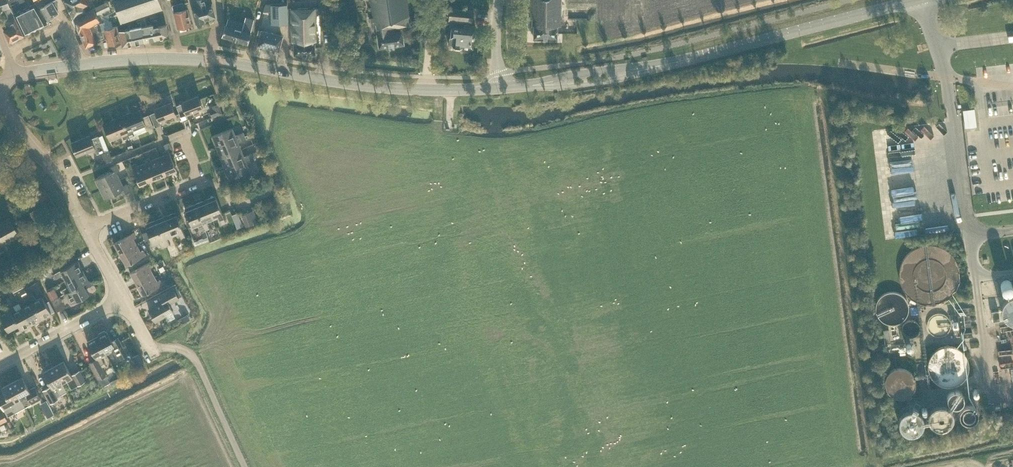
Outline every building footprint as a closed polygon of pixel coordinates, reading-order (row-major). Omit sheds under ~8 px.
[(10,6),(8,0),(0,0),(0,10),(4,8),(10,6)] [(11,6),(13,13),(24,34),(24,35),(47,23),(37,7),(29,11),(26,7),(27,7),(25,2),(22,3),(21,0),(8,0),(11,6)] [(40,8),(47,20),(58,12),(56,9),(58,8),(57,0),(54,0),(40,8)] [(88,4),(91,2),(89,0),(65,0),(64,0),(73,17),(91,8),(88,4)] [(121,23),(127,20),(135,18),(162,9),(159,0),(113,0),(121,23)] [(214,16),(211,4),(207,5),(206,0),(194,0),(196,7),(192,9),(196,21),(197,23),(204,22),(203,19),(214,16)] [(404,44),(402,30),(391,32),(391,29),(410,26),(406,0),(370,0),(373,18),(370,18),(371,26),(376,25),(377,34),(379,47),(388,46),(389,47),(394,46),(394,45),(404,44)] [(530,18),(531,18),(531,26),(534,26),(533,38),(557,39),(557,26),(560,26),(561,0),(530,0),(530,18)] [(121,43),(119,36),(116,26),(112,27),(110,20),(100,23),(96,15),(110,8),(107,2),(93,9),(73,19),(78,30),(79,32),(85,47),(96,43),(96,42),(106,38),(108,47),(121,43)] [(184,9),(182,3),(176,4),(178,11),(174,12),(178,28),(191,25),(187,9),(184,9)] [(271,25),(288,24),(287,4),(270,4),(270,10),(271,25)] [(14,17),(14,16),(10,6),(4,8),(9,19),(7,20),(8,21),(7,23),(8,26),(10,26),(11,27),(4,30),(9,42),(11,41),(12,41),(15,39),(16,38),(23,35),(14,17)] [(316,7),(289,8),(290,42),(293,42),(294,55),(315,54),(314,42),(317,42),(316,7)] [(472,22),(473,10),(449,8),(448,20),(472,22)] [(225,25),(222,36),(247,43),(247,42),(250,32),(254,19),(245,17),(241,29),(225,25)] [(166,25),(158,26),(156,19),(150,20),(151,24),(151,28),(154,27),(156,39),(169,37),(166,25)] [(151,24),(141,26),(144,42),(156,39),(154,27),(151,28),(151,24)] [(474,29),(475,25),(464,24),(463,28),(451,27),(450,37),(449,38),(448,44),(449,45),(453,46),(454,46),(455,48),(455,49),(459,49),(461,47),(462,47),(473,48),(473,40),(474,40),(474,35),(475,29),(474,29)] [(141,26),(130,28),(131,34),(133,44),(144,42),(141,26)] [(121,36),(122,46),(133,44),(131,34),(130,28),(119,30),(121,36)] [(260,35),(257,45),(279,51),(282,35),(262,30),(260,35)] [(198,96),(181,102),(182,103),(176,106),(182,121),(188,119),(186,115),(203,108),(198,96)] [(211,104),(215,114),(224,111),(220,101),(211,104)] [(155,112),(150,114),(155,127),(161,125),(159,121),(175,115),(170,102),(154,109),(155,112)] [(965,125),(977,124),(976,106),(965,107),(965,125)] [(146,130),(153,127),(148,115),(142,117),(139,111),(131,114),(131,112),(121,116),(129,137),(135,135),(133,130),(144,126),(146,130)] [(121,135),(123,139),(129,137),(121,116),(111,120),(111,122),(104,125),(110,140),(121,135)] [(244,135),(242,132),(235,135),(232,128),(211,136),(216,147),(244,135)] [(97,154),(104,150),(98,136),(91,139),(89,135),(71,143),(77,156),(95,149),(97,154)] [(102,135),(98,136),(104,150),(105,152),(109,151),(102,135)] [(238,142),(245,139),(244,135),(216,147),(220,157),(241,149),(238,142)] [(171,148),(169,142),(163,144),(166,150),(171,148)] [(252,157),(252,156),(251,153),(243,156),(241,149),(220,157),(224,168),(252,157)] [(159,157),(166,175),(176,171),(168,150),(163,152),(164,155),(159,157)] [(145,162),(146,162),(153,180),(166,175),(159,157),(151,160),(150,157),(149,158),(146,151),(142,153),(145,162)] [(246,163),(254,160),(252,156),(252,157),(224,168),(229,179),(249,170),(246,163)] [(136,163),(131,165),(139,186),(153,180),(146,162),(145,162),(137,166),(136,163)] [(95,179),(100,189),(119,179),(116,173),(120,171),(116,164),(109,167),(111,171),(95,179)] [(122,195),(130,191),(126,184),(123,185),(119,179),(100,189),(105,199),(121,191),(122,195)] [(215,196),(205,200),(212,218),(218,216),(221,223),(225,221),(215,196)] [(205,200),(195,204),(205,229),(209,228),(206,220),(212,218),(205,200)] [(184,208),(189,218),(185,220),(188,228),(192,226),(198,224),(201,231),(205,229),(195,204),(184,208)] [(40,217),(46,214),(41,205),(35,208),(40,217)] [(175,212),(165,216),(172,234),(178,232),(181,239),(186,237),(182,229),(186,228),(183,222),(180,224),(175,212)] [(245,226),(253,223),(249,212),(241,214),(245,226)] [(165,216),(155,220),(165,246),(169,244),(166,237),(172,234),(165,216)] [(19,235),(9,217),(0,222),(0,245),(19,235)] [(162,247),(165,246),(155,220),(145,224),(152,242),(158,240),(161,247),(162,247)] [(116,247),(120,254),(136,245),(133,239),(136,237),(133,232),(113,243),(116,247)] [(136,245),(120,254),(126,265),(145,255),(143,250),(140,251),(138,247),(136,245)] [(66,280),(83,271),(77,261),(53,274),(55,278),(63,274),(66,280)] [(130,272),(136,284),(153,274),(149,268),(152,266),(149,262),(130,272)] [(83,271),(66,280),(69,286),(61,289),(65,295),(66,294),(66,293),(88,281),(83,271)] [(142,295),(162,284),(159,279),(156,281),(153,274),(136,284),(142,295)] [(66,293),(66,294),(71,303),(88,294),(85,288),(91,285),(89,280),(88,281),(66,293)] [(13,291),(20,288),(16,282),(9,284),(13,291)] [(168,304),(178,298),(172,288),(160,294),(163,301),(148,309),(150,312),(149,313),(150,314),(151,314),(155,321),(172,311),(168,304)] [(47,291),(50,297),(55,295),(52,289),(47,291)] [(45,303),(44,300),(47,298),(44,292),(40,293),(42,297),(36,300),(32,292),(28,295),(41,319),(51,314),(51,313),(45,303)] [(31,325),(41,319),(28,295),(23,297),(27,305),(22,307),(31,325)] [(52,301),(57,311),(65,307),(60,296),(52,301)] [(49,301),(45,303),(51,313),(54,311),(49,301)] [(21,330),(31,325),(22,307),(16,311),(12,303),(6,306),(7,308),(9,307),(21,330)] [(22,331),(21,330),(9,307),(7,308),(0,312),(0,316),(8,330),(13,327),(17,333),(22,331)] [(972,335),(969,307),(956,308),(960,337),(972,335)] [(991,311),(993,321),(999,320),(998,310),(991,311)] [(116,360),(126,354),(117,337),(111,340),(106,331),(97,336),(106,353),(111,351),(116,360)] [(98,379),(106,375),(100,365),(104,363),(101,356),(106,353),(97,336),(87,342),(96,359),(89,363),(98,379)] [(135,364),(142,360),(138,354),(131,357),(135,364)] [(53,366),(63,384),(67,381),(71,388),(76,385),(85,381),(79,370),(71,374),(63,361),(53,366)] [(56,396),(61,394),(66,392),(67,391),(63,384),(53,366),(43,372),(50,386),(43,390),(50,403),(58,399),(56,396)] [(12,382),(25,407),(31,403),(30,402),(39,397),(34,386),(29,389),(22,377),(12,382)] [(25,407),(12,382),(1,388),(4,392),(0,394),(0,402),(7,416),(25,407)] [(971,386),(964,387),(965,399),(972,398),(971,386)]
